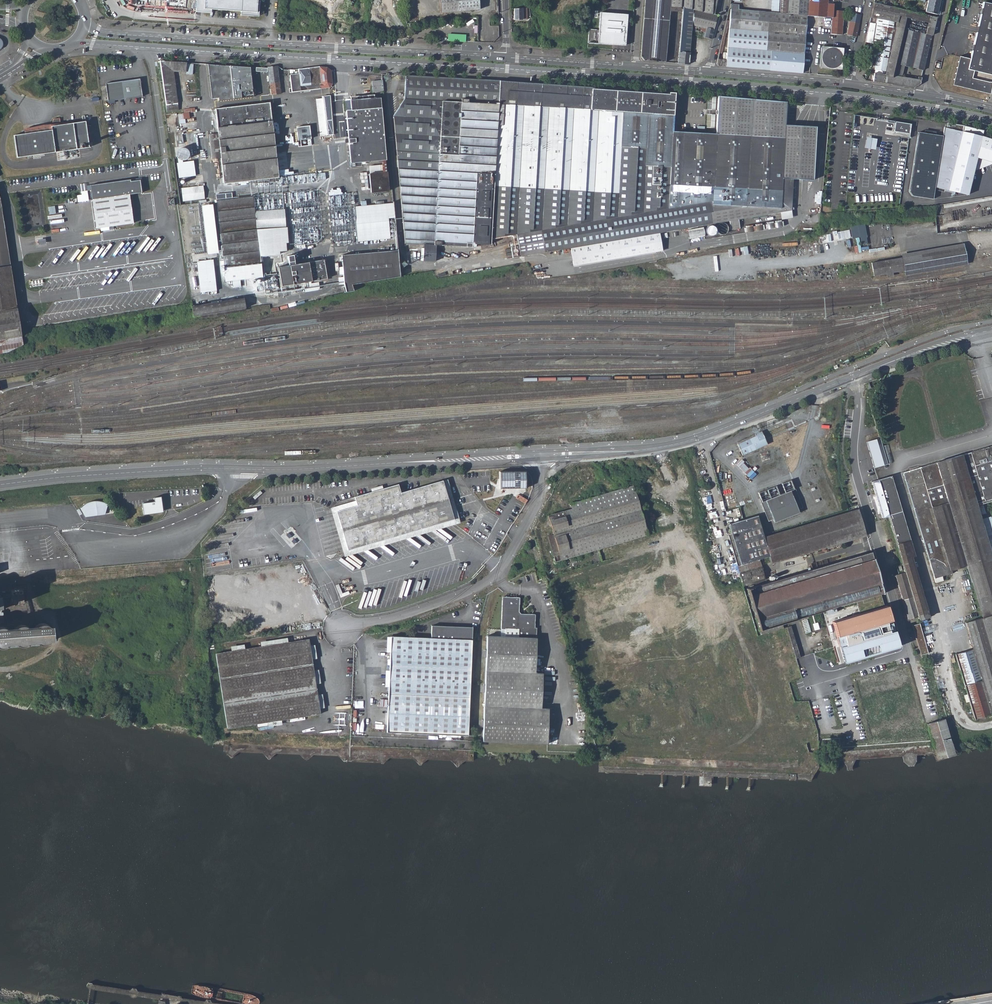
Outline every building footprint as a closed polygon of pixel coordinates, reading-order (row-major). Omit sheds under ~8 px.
[(139,5),(147,5),(147,6),(196,9),(196,0),(140,0),(139,5)] [(196,9),(211,10),(240,12),(247,12),(247,16),(258,17),(258,3),(259,3),(260,1),(257,1),(257,0),(196,0),(196,9)] [(441,13),(479,9),(478,0),(440,0),(441,13)] [(640,57),(644,61),(665,62),(669,6),(682,7),(678,64),(688,64),(691,30),(691,25),(701,27),(714,30),(717,15),(713,14),(717,0),(645,0),(640,57)] [(716,64),(717,65),(718,67),(769,71),(771,51),(766,51),(767,31),(769,12),(779,13),(780,8),(749,5),(749,0),(731,0),(729,9),(731,9),(726,60),(717,59),(716,62),(716,64)] [(779,13),(807,16),(806,26),(831,28),(831,34),(841,35),(843,11),(833,10),(833,0),(781,0),(780,8),(779,13)] [(925,12),(936,14),(940,0),(928,0),(925,12)] [(983,2),(970,59),(959,57),(952,85),(989,94),(991,82),(991,4),(983,2)] [(929,27),(933,28),(936,18),(893,7),(891,7),(873,3),(870,17),(876,19),(893,22),(897,22),(896,26),(896,27),(905,29),(908,18),(928,23),(925,34),(928,34),(929,27)] [(522,9),(514,9),(514,20),(522,19),(522,9)] [(589,29),(588,42),(625,45),(627,14),(600,12),(599,29),(589,29)] [(769,12),(767,31),(805,35),(806,26),(807,16),(779,13),(769,12)] [(850,22),(847,36),(855,38),(860,16),(852,14),(850,22)] [(543,16),(530,18),(531,22),(532,30),(535,30),(534,25),(543,24),(543,16)] [(873,82),(883,83),(884,74),(893,26),(893,22),(876,19),(872,44),(878,45),(874,69),(875,69),(874,78),(873,82)] [(905,29),(896,27),(896,26),(893,26),(884,74),(894,76),(897,64),(905,29)] [(701,27),(700,31),(703,32),(705,33),(704,38),(711,40),(714,30),(701,27)] [(897,64),(923,70),(933,28),(929,27),(928,34),(925,34),(905,29),(897,64)] [(767,31),(766,51),(771,51),(804,54),(805,35),(767,31)] [(820,52),(819,64),(822,64),(823,66),(823,69),(837,70),(837,67),(839,66),(842,66),(843,54),(840,54),(839,51),(839,48),(825,46),(825,50),(823,52),(820,52)] [(771,51),(769,71),(802,74),(802,71),(804,54),(771,51)] [(192,63),(160,61),(166,105),(177,104),(173,72),(191,74),(192,63)] [(237,66),(236,86),(251,86),(252,67),(237,66)] [(267,67),(256,67),(256,73),(268,73),(271,95),(281,94),(277,66),(267,66),(267,67)] [(299,74),(290,75),(292,91),(329,87),(332,83),(331,71),(330,70),(326,67),(319,66),(298,68),(299,74)] [(894,76),(884,74),(883,83),(913,88),(920,84),(921,78),(917,77),(917,79),(894,76)] [(405,243),(424,245),(435,245),(470,248),(491,244),(491,238),(515,234),(519,256),(571,248),(659,233),(730,221),(739,219),(747,218),(792,210),(793,180),(811,181),(815,128),(784,126),(785,103),(761,101),(736,99),(725,98),(718,97),(717,97),(715,135),(671,132),(674,93),(520,83),(406,76),(404,99),(393,115),(405,243)] [(106,85),(108,101),(142,97),(140,79),(108,83),(108,85),(106,85)] [(382,79),(372,80),(373,90),(383,89),(382,79)] [(328,95),(320,96),(320,98),(325,136),(333,135),(328,95)] [(350,99),(345,100),(351,165),(361,164),(361,160),(381,158),(382,171),(380,171),(380,166),(370,167),(370,172),(369,172),(370,191),(383,190),(388,189),(379,96),(350,98),(350,99)] [(320,98),(314,99),(318,136),(325,136),(320,98)] [(269,103),(215,109),(218,133),(221,160),(224,184),(278,177),(269,103)] [(185,113),(179,113),(180,123),(186,122),(185,118),(196,117),(195,107),(184,108),(185,113)] [(853,122),(874,125),(875,117),(855,114),(853,122)] [(51,126),(51,130),(14,135),(17,157),(89,147),(85,121),(83,121),(51,126)] [(910,136),(911,123),(894,121),(892,134),(910,136)] [(934,188),(967,193),(972,170),(974,155),(991,161),(991,139),(981,135),(982,131),(963,126),(944,123),(942,137),(934,188)] [(309,126),(296,128),(298,139),(301,139),(302,146),(309,145),(308,138),(310,138),(309,126)] [(218,133),(208,135),(211,161),(221,160),(218,133)] [(918,133),(908,192),(911,197),(932,200),(934,188),(942,137),(918,133)] [(876,148),(877,137),(866,137),(866,148),(876,148)] [(972,170),(991,161),(974,155),(972,170)] [(203,185),(181,188),(183,201),(204,198),(203,185)] [(231,193),(216,195),(226,282),(228,281),(240,280),(263,277),(265,295),(276,293),(271,255),(278,254),(277,252),(285,251),(284,243),(286,243),(285,227),(256,230),(252,195),(232,198),(231,193)] [(8,352),(23,344),(16,299),(9,250),(7,238),(1,200),(0,197),(0,353),(8,352)] [(394,204),(354,207),(357,242),(397,239),(394,204)] [(284,212),(255,215),(256,230),(285,227),(284,212)] [(332,213),(332,233),(342,233),(342,226),(343,226),(343,221),(338,221),(338,217),(335,217),(335,213),(332,213)] [(739,219),(730,221),(731,230),(740,228),(739,219)] [(717,228),(717,229),(717,231),(718,233),(720,234),(722,235),(724,235),(727,234),(728,232),(729,230),(729,229),(728,226),(726,224),(724,224),(722,224),(720,224),(718,226),(717,228)] [(851,230),(820,233),(821,242),(857,238),(858,245),(868,244),(866,224),(850,225),(851,230)] [(689,230),(690,239),(705,235),(704,227),(689,230)] [(707,231),(706,232),(706,233),(707,235),(708,236),(710,237),(712,237),(713,236),(715,235),(716,234),(716,232),(716,230),(715,228),(713,227),(711,227),(709,228),(708,229),(707,231)] [(659,233),(571,248),(574,265),(662,250),(659,233)] [(902,254),(905,268),(968,257),(965,244),(902,254)] [(435,262),(435,245),(424,245),(423,261),(428,261),(435,262)] [(398,251),(342,257),(345,282),(400,273),(398,251)] [(874,273),(905,268),(902,254),(872,260),(874,273)] [(287,265),(276,266),(279,285),(325,278),(322,259),(293,264),(287,265)] [(215,260),(199,262),(203,293),(218,291),(215,260)] [(400,273),(345,282),(345,287),(349,292),(354,291),(353,284),(400,276),(400,273)] [(240,280),(228,281),(229,286),(233,288),(241,287),(240,280)] [(755,435),(736,444),(742,457),(768,445),(761,430),(754,434),(755,435)] [(878,431),(866,435),(876,467),(888,464),(878,431)] [(903,472),(936,583),(943,580),(942,576),(952,574),(951,571),(967,567),(983,618),(966,623),(973,650),(956,655),(975,721),(991,716),(991,558),(976,504),(977,504),(980,503),(991,499),(991,446),(903,472)] [(526,472),(500,472),(500,490),(527,489),(526,472)] [(891,476),(879,479),(890,515),(906,573),(918,615),(919,619),(927,617),(909,557),(915,556),(891,476)] [(357,500),(331,508),(346,557),(461,522),(449,478),(444,480),(455,519),(349,551),(338,511),(359,505),(357,500)] [(879,479),(874,481),(884,516),(890,515),(879,479)] [(359,505),(338,511),(349,551),(455,519),(444,480),(402,492),(400,484),(356,497),(357,500),(359,505)] [(566,511),(548,517),(553,535),(549,536),(556,562),(598,549),(648,534),(634,486),(564,507),(566,511)] [(796,489),(761,502),(769,523),(774,521),(775,524),(800,514),(799,511),(804,509),(796,489)] [(155,502),(143,504),(144,514),(161,512),(160,506),(163,506),(161,497),(154,498),(155,502)] [(85,506),(84,506),(86,516),(105,513),(104,503),(99,502),(94,502),(89,503),(85,506)] [(765,537),(763,538),(768,556),(771,564),(865,536),(858,510),(771,535),(765,537)] [(743,520),(725,525),(736,565),(756,559),(768,556),(763,538),(757,516),(743,520)] [(983,518),(991,552),(991,516),(983,518)] [(871,552),(746,588),(754,616),(759,635),(784,628),(783,625),(820,614),(828,612),(838,609),(858,603),(862,602),(865,601),(871,600),(884,596),(871,552)] [(756,559),(736,565),(742,585),(762,580),(756,559)] [(12,604),(23,603),(22,590),(11,591),(12,604)] [(517,638),(486,637),(483,742),(547,744),(548,709),(540,708),(542,673),(534,673),(535,628),(534,628),(534,615),(520,614),(518,613),(519,598),(502,597),(501,630),(518,630),(517,638)] [(871,600),(865,601),(867,608),(868,611),(874,609),(871,600)] [(868,611),(831,622),(844,664),(900,646),(888,605),(874,609),(868,611)] [(2,647),(4,647),(7,646),(9,644),(11,642),(12,639),(12,638),(13,638),(13,640),(15,642),(17,644),(20,645),(22,645),(25,645),(28,644),(30,642),(31,640),(33,637),(34,639),(36,641),(39,643),(42,644),(45,644),(47,643),(50,641),(52,639),(53,636),(53,634),(53,631),(52,628),(50,626),(47,624),(45,623),(42,623),(39,624),(36,626),(34,628),(33,631),(33,632),(32,632),(31,630),(30,628),(27,626),(25,625),(22,625),(20,625),(17,626),(15,628),(13,630),(12,632),(12,633),(11,632),(9,629),(7,628),(4,627),(2,626),(0,627),(0,647),(2,647)] [(429,638),(389,637),(386,733),(468,736),(471,628),(430,626),(429,638)] [(792,626),(786,627),(796,660),(801,658),(792,626)] [(309,638),(217,653),(229,727),(322,713),(309,638)] [(947,717),(931,722),(941,756),(957,752),(947,717)]
